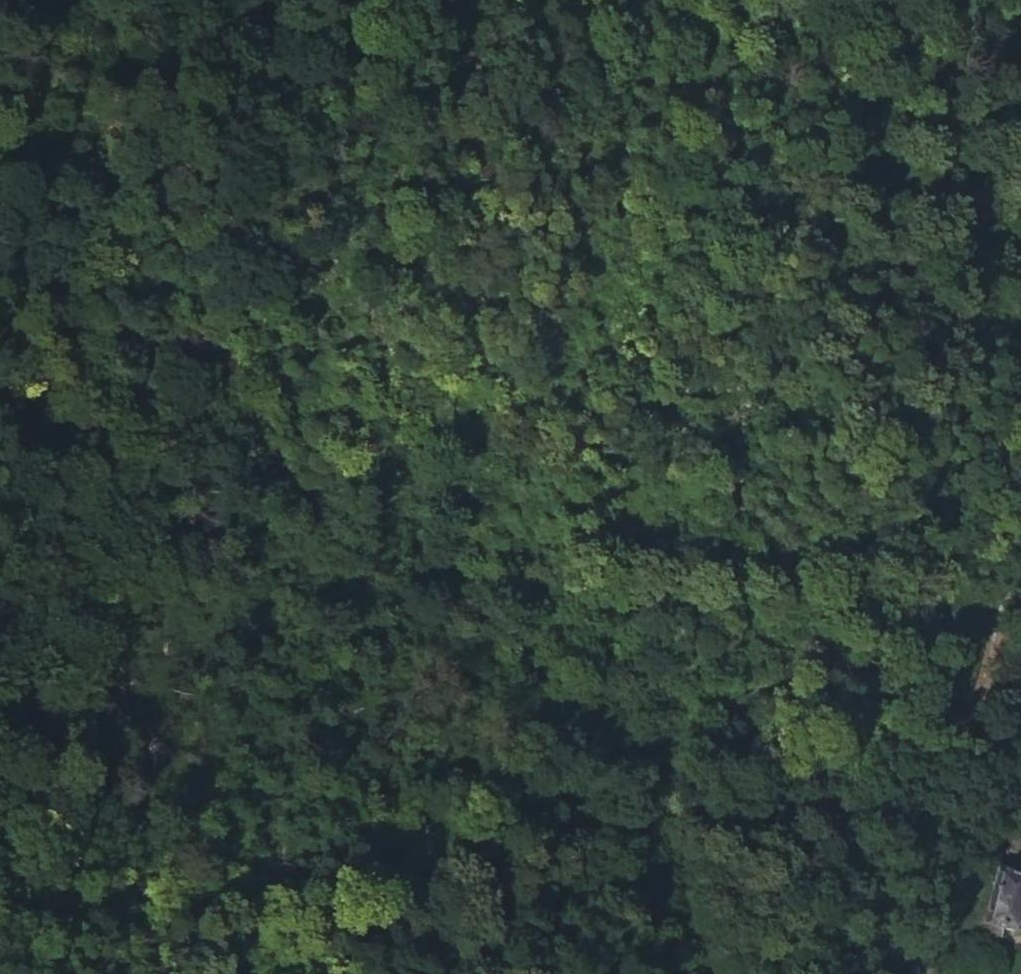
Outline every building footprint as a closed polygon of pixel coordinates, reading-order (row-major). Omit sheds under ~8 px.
[(977,850),(965,921),(975,922),(972,936),(999,942),(1002,926),(1017,928),(1020,899),(1020,869),(995,863),(996,853),(977,850)]
